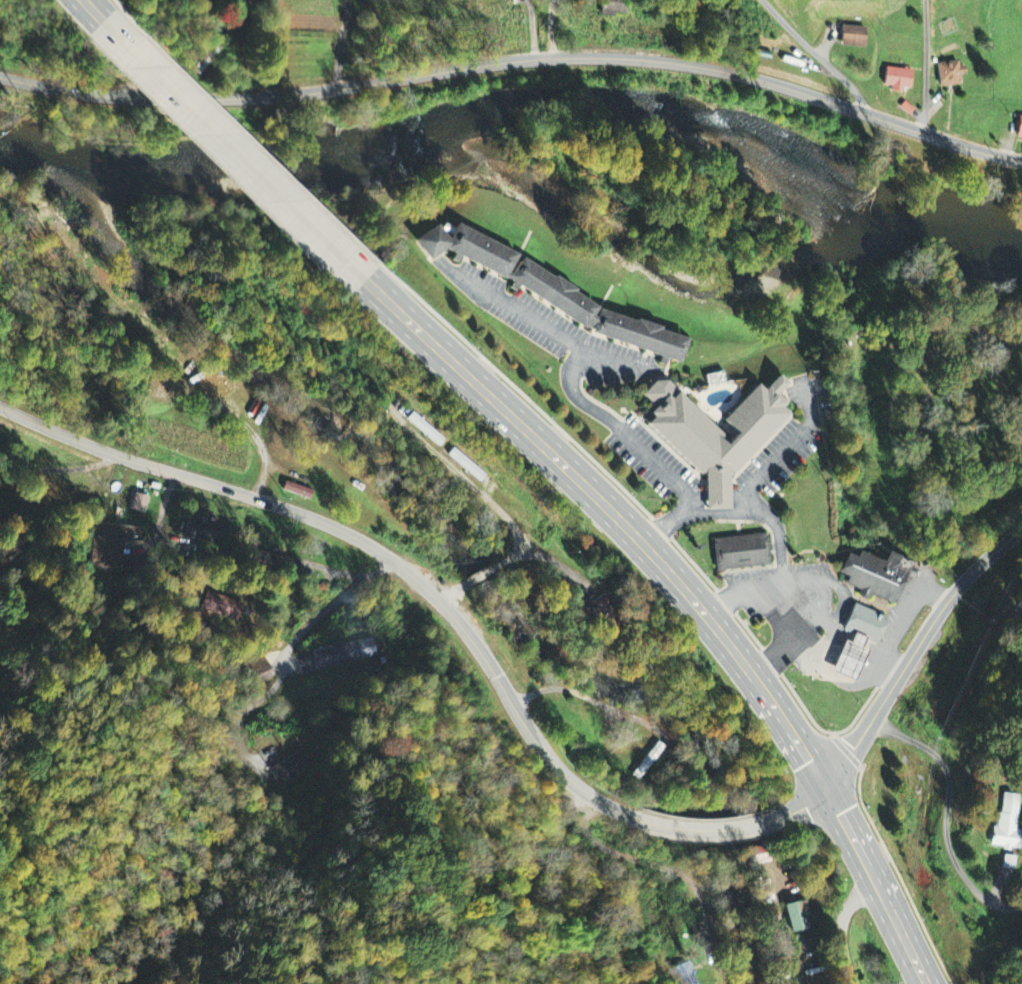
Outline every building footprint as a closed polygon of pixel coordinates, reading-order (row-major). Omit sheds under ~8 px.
[(625,16),(629,1),(624,0),(605,0),(602,13),(612,16),(613,13),(625,16)] [(867,30),(843,27),(840,47),(864,50),(867,30)] [(938,88),(962,86),(961,63),(937,64),(938,88)] [(883,88),(891,89),(890,91),(910,93),(912,72),(886,69),(883,88)] [(516,253),(504,275),(448,245),(428,258),(413,239),(435,223),(448,237),(456,221),(516,253)] [(596,307),(583,326),(508,275),(521,256),(596,307)] [(687,339),(679,362),(591,332),(599,309),(687,339)] [(791,413),(728,481),(704,481),(643,419),(653,405),(642,395),(655,379),(666,379),(728,437),(735,431),(723,419),(756,383),(763,387),(777,374),(787,380),(776,394),(786,402),(782,406),(791,413)] [(407,421),(440,448),(446,441),(413,414),(407,421)] [(129,511),(144,515),(149,499),(134,495),(129,511)] [(187,522),(184,541),(232,549),(234,537),(222,535),(223,529),(206,526),(206,521),(196,519),(195,524),(187,522)] [(765,535),(712,542),(716,573),(770,566),(765,535)] [(93,540),(92,569),(122,570),(122,540),(93,540)] [(893,607),(910,564),(887,555),(883,564),(858,554),(855,560),(844,555),(837,575),(847,579),(845,587),(859,592),(857,598),(868,603),(870,598),(893,607)] [(202,608),(239,623),(245,607),(209,592),(202,608)] [(829,675),(853,684),(865,653),(859,651),(863,643),(875,647),(886,619),(852,606),(842,633),(851,636),(847,646),(841,643),(829,675)] [(313,652),(317,671),(377,659),(373,640),(313,652)] [(255,684),(272,680),(266,660),(250,664),(255,684)] [(632,776),(640,783),(666,751),(659,744),(632,776)] [(276,786),(316,768),(309,751),(269,769),(276,786)] [(1021,835),(1021,833),(1019,832),(1021,795),(1002,794),(1001,829),(992,829),(991,850),(1021,851),(1021,835)] [(1017,859),(1004,857),(1003,870),(1015,872),(1017,859)] [(805,918),(809,917),(806,903),(784,907),(790,935),(807,931),(805,918)]
